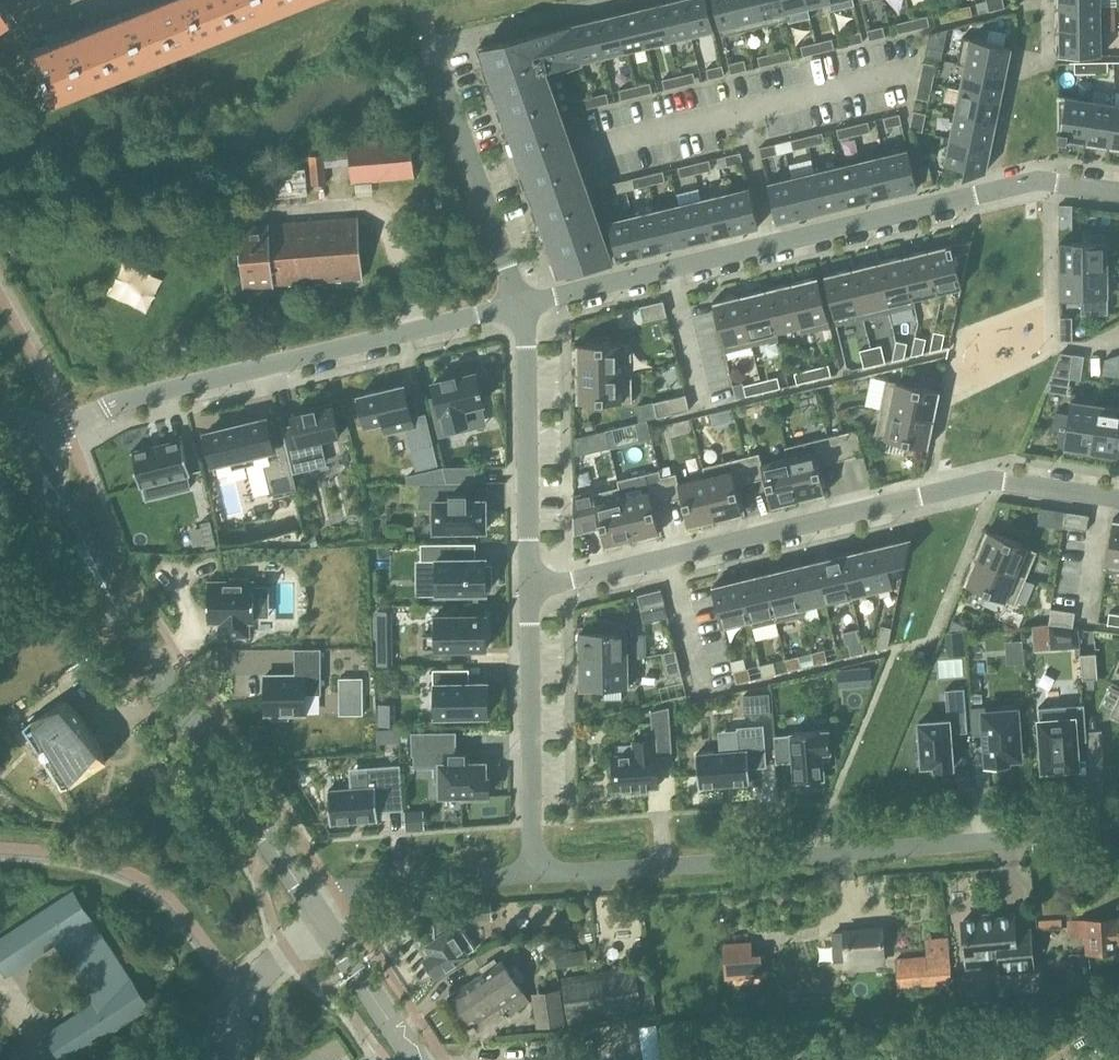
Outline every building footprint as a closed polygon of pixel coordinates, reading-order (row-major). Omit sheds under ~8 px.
[(50,48),(48,43),(28,51),(47,100),(298,0),(171,0),(50,48)] [(692,35),(683,0),(675,0),(661,3),(670,41),(692,35)] [(714,30),(707,0),(683,0),(692,35),(714,30)] [(745,31),(737,0),(713,0),(722,36),(745,31)] [(767,25),(761,0),(737,0),(745,31),(767,25)] [(788,12),(787,12),(784,0),(761,0),(767,25),(790,20),(788,12)] [(807,0),(784,0),(787,12),(788,12),(808,7),(807,0)] [(989,11),(1003,8),(1001,0),(993,0),(990,1),(987,2),(989,11)] [(648,46),(670,41),(661,3),(639,9),(648,46)] [(967,6),(955,9),(957,19),(970,16),(967,6)] [(1058,30),(1101,30),(1101,6),(1058,7),(1057,7),(1057,11),(1058,12),(1058,21),(1059,21),(1059,26),(1058,26),(1057,26),(1057,30),(1058,30)] [(648,46),(639,9),(617,14),(626,51),(648,46)] [(945,22),(957,19),(955,9),(942,12),(945,22)] [(605,56),(626,51),(617,14),(596,19),(605,56)] [(925,16),(912,19),(914,29),(927,26),(925,16)] [(605,56),(596,19),(574,24),(583,61),(605,56)] [(902,32),(914,29),(912,19),(900,22),(902,32)] [(583,61),(574,24),(479,47),(486,65),(492,83),(496,94),(534,203),(536,207),(559,275),(614,262),(598,216),(592,218),(558,120),(564,118),(563,116),(572,112),(561,67),(583,61)] [(880,27),(867,30),(870,40),(883,37),(880,27)] [(940,50),(944,30),(930,33),(927,47),(940,50)] [(1058,36),(1059,45),(1059,49),(1057,50),(1057,56),(1102,55),(1101,30),(1058,30),(1058,31),(1057,31),(1057,35),(1058,36)] [(848,35),(851,45),(864,42),(861,32),(848,35)] [(965,65),(1007,73),(1012,47),(971,39),(963,37),(958,63),(965,65)] [(817,42),(819,52),(832,49),(829,39),(817,42)] [(807,55),(819,52),(817,42),(804,45),(807,55)] [(774,53),(776,63),(788,60),(786,50),(774,53)] [(763,66),(776,63),(774,53),(761,56),(763,66)] [(744,71),(741,60),(729,64),(731,74),(744,71)] [(1075,74),(1092,73),(1092,62),(1075,62),(1075,74)] [(1108,62),(1092,62),(1092,73),(1108,73),(1108,62)] [(725,75),(723,65),(710,68),(712,78),(725,75)] [(923,65),(920,80),(933,83),(936,68),(923,65)] [(960,88),(1002,97),(1007,73),(965,65),(960,88)] [(678,76),(681,86),(693,83),(691,73),(678,76)] [(668,89),(681,86),(678,76),(666,79),(668,89)] [(933,83),(920,80),(917,95),(930,98),(933,83)] [(635,86),(637,96),(650,93),(647,83),(635,86)] [(625,99),(637,96),(635,86),(622,89),(625,99)] [(960,88),(955,113),(997,121),(1002,97),(960,88)] [(592,97),(594,107),(606,104),(604,94),(592,97)] [(1058,130),(1059,140),(1066,142),(1067,140),(1074,141),(1076,142),(1077,141),(1081,142),(1081,144),(1085,144),(1085,143),(1086,143),(1092,101),(1058,96),(1058,106),(1059,107),(1060,129),(1058,130)] [(581,110),(594,107),(592,97),(579,100),(581,110)] [(1092,101),(1086,143),(1086,145),(1090,145),(1091,144),(1091,143),(1097,144),(1097,145),(1100,145),(1104,145),(1105,147),(1108,148),(1108,147),(1109,147),(1115,104),(1092,101)] [(1114,147),(1118,148),(1118,105),(1115,104),(1109,147),(1110,147),(1109,148),(1113,148),(1114,147)] [(955,113),(950,137),(992,146),(997,121),(955,113)] [(900,114),(887,117),(890,127),(902,124),(900,114)] [(926,117),(913,114),(910,129),(923,132),(926,117)] [(865,122),(853,125),(855,135),(868,132),(865,122)] [(843,138),(855,135),(853,125),(840,128),(843,138)] [(819,133),(807,136),(809,146),(822,143),(819,133)] [(797,149),(809,146),(807,136),(794,139),(797,149)] [(351,143),(354,182),(417,177),(414,137),(351,143)] [(963,177),(986,172),(992,146),(950,137),(945,163),(965,167),(963,177)] [(759,148),(762,158),(775,155),(772,145),(759,148)] [(908,149),(885,155),(894,194),(918,188),(908,149)] [(741,152),(728,155),(731,165),(743,162),(741,152)] [(326,182),(324,155),(310,156),(312,184),(326,182)] [(871,200),(894,194),(885,155),(861,160),(871,200)] [(706,160),(694,163),(696,174),(709,170),(706,160)] [(861,160),(838,166),(848,205),(871,200),(861,160)] [(684,177),(696,174),(694,163),(681,166),(684,177)] [(934,185),(929,165),(920,168),(924,187),(934,185)] [(825,211),(848,205),(838,166),(815,171),(825,211)] [(306,169),(275,171),(277,197),(308,194),(306,169)] [(815,171),(792,177),(801,216),(825,211),(815,171)] [(660,172),(648,175),(650,185),(663,182),(660,172)] [(638,188),(650,185),(648,175),(635,178),(638,188)] [(777,222),(801,216),(792,177),(768,183),(777,222)] [(601,186),(603,196),(616,193),(613,183),(601,186)] [(749,187),(726,193),(735,232),(759,227),(749,187)] [(712,238),(735,232),(726,193),(702,199),(712,238)] [(702,199),(679,204),(689,244),(712,238),(702,199)] [(666,249),(689,244),(679,204),(656,210),(666,249)] [(1072,207),(1060,206),(1060,227),(1068,227),(1068,218),(1072,218),(1072,207)] [(656,210),(633,215),(642,255),(666,249),(656,210)] [(618,260),(642,255),(633,215),(609,221),(618,260)] [(275,285),(275,284),(363,278),(358,218),(269,225),(269,223),(242,225),(247,287),(275,285)] [(1059,242),(1060,269),(1108,269),(1108,229),(1080,230),(1081,242),(1059,242)] [(938,293),(962,287),(964,277),(963,277),(965,267),(967,258),(969,248),(970,248),(972,239),(937,247),(937,249),(932,250),(932,249),(929,249),(929,251),(928,251),(938,293)] [(938,293),(928,251),(927,250),(912,254),(912,255),(907,256),(906,255),(903,256),(903,257),(913,299),(914,298),(938,293)] [(877,263),(889,313),(916,306),(914,298),(913,299),(903,257),(902,257),(902,256),(886,260),(887,261),(881,263),(881,261),(878,262),(878,263),(877,263)] [(852,269),(864,319),(889,313),(877,263),(876,262),(861,266),(861,267),(856,269),(855,267),(852,268),(852,269)] [(864,319),(852,269),(851,269),(851,268),(835,272),(836,274),(830,275),(830,273),(824,275),(837,325),(864,319)] [(1108,296),(1108,269),(1060,269),(1060,297),(1082,297),(1082,302),(1081,302),(1081,314),(1109,314),(1108,296)] [(801,326),(800,326),(802,334),(830,327),(818,276),(800,280),(801,282),(795,283),(795,282),(792,282),(792,284),(791,284),(801,326)] [(778,332),(800,326),(801,326),(791,284),(790,283),(775,287),(775,288),(770,289),(769,288),(766,289),(766,290),(776,332),(778,332)] [(776,332),(766,290),(765,290),(765,289),(749,293),(750,294),(744,296),(744,294),(741,295),(741,296),(740,296),(752,346),(779,339),(778,332),(776,332)] [(752,346),(740,296),(740,295),(724,299),(724,300),(719,302),(718,300),(713,301),(725,352),(752,346)] [(640,306),(644,322),(667,316),(664,301),(640,306)] [(1061,341),(1073,341),(1073,317),(1060,317),(1061,341)] [(933,336),(930,352),(942,349),(944,338),(933,336)] [(915,340),(911,356),(923,353),(926,343),(915,340)] [(576,344),(577,373),(632,373),(632,344),(615,344),(615,342),(613,342),(613,344),(588,344),(588,342),(586,342),(586,344),(576,344)] [(896,345),(892,361),(905,358),(907,347),(896,345)] [(872,352),(875,365),(886,362),(883,349),(872,352)] [(872,352),(861,354),(864,368),(875,365),(872,352)] [(1073,354),(1061,353),(1052,375),(1070,378),(1073,354)] [(825,365),(812,369),(814,380),(827,377),(825,365)] [(468,423),(464,409),(483,404),(480,393),(483,392),(478,369),(442,378),(443,380),(434,383),(438,397),(431,399),(440,435),(451,433),(449,427),(468,423)] [(801,383),(814,380),(812,369),(799,372),(801,383)] [(632,373),(577,373),(577,402),(633,402),(632,373)] [(774,378),(761,381),(763,392),(776,389),(774,378)] [(941,391),(939,391),(931,389),(931,387),(930,387),(929,389),(905,384),(905,381),(904,381),(903,383),(886,380),(880,408),(935,420),(941,391)] [(751,395),(763,392),(761,381),(748,384),(751,395)] [(413,449),(432,444),(425,415),(412,418),(404,385),(391,388),(378,391),(359,396),(367,426),(384,422),(387,433),(407,428),(413,449)] [(1064,448),(1091,452),(1098,404),(1099,404),(1101,397),(1072,392),(1064,448)] [(690,410),(686,394),(653,402),(657,418),(690,410)] [(294,473),(311,469),(328,465),(326,458),(322,439),(341,435),(336,417),(333,402),(304,409),(305,412),(291,415),(293,423),(282,426),(294,473)] [(1118,456),(1118,451),(1118,407),(1099,404),(1098,404),(1091,452),(1118,456)] [(933,430),(933,429),(934,423),(935,420),(880,408),(875,437),(929,448),(930,442),(929,441),(930,433),(932,434),(933,430)] [(270,494),(271,493),(296,488),(286,443),(272,446),(265,419),(263,419),(249,423),(247,417),(240,418),(242,424),(207,433),(212,455),(216,472),(263,461),(270,492),(269,492),(270,494)] [(842,433),(848,458),(864,454),(858,429),(842,433)] [(579,454),(579,455),(610,447),(606,431),(573,438),(573,455),(579,454)] [(834,462),(848,458),(842,433),(827,436),(834,462)] [(786,447),(788,457),(799,501),(803,500),(826,494),(826,493),(824,487),(826,487),(826,485),(824,486),(822,478),(824,478),(824,476),(822,476),(819,465),(834,462),(827,436),(813,440),(786,447)] [(133,451),(132,451),(140,487),(142,487),(142,486),(166,480),(169,493),(190,488),(187,475),(190,475),(191,475),(182,439),(181,439),(133,451)] [(772,507),(795,501),(799,501),(788,457),(762,463),(759,453),(744,457),(750,482),(765,478),(768,489),(766,490),(766,492),(768,491),(770,499),(768,499),(768,501),(770,500),(772,505),(772,507)] [(703,467),(705,477),(716,521),(720,520),(743,514),(743,513),(741,507),(743,507),(743,505),(741,506),(739,498),(741,497),(741,496),(739,496),(736,485),(750,482),(744,457),(730,460),(703,467)] [(443,467),(406,475),(408,483),(419,483),(447,482),(443,467)] [(447,482),(461,482),(476,482),(476,467),(443,467),(447,482)] [(622,486),(624,497),(622,497),(631,532),(633,541),(637,540),(660,534),(660,533),(658,527),(660,527),(660,525),(658,526),(656,518),(658,517),(658,516),(656,516),(653,505),(667,502),(661,477),(662,477),(660,470),(617,480),(619,487),(622,486)] [(712,521),(716,521),(705,477),(679,483),(677,473),(661,477),(667,502),(682,498),(685,509),(683,510),(683,512),(685,511),(687,519),(685,519),(685,521),(687,520),(689,526),(689,527),(712,521)] [(434,508),(434,531),(486,530),(486,499),(467,500),(467,494),(461,494),(461,482),(447,482),(419,483),(419,508),(434,508)] [(604,540),(606,546),(606,547),(629,542),(633,541),(631,532),(622,497),(624,497),(622,486),(574,498),(574,524),(599,518),(602,530),(600,530),(600,532),(602,531),(604,539),(602,539),(602,541),(604,540)] [(1063,527),(1064,527),(1087,531),(1090,515),(1065,512),(1063,527)] [(1113,518),(1106,570),(1118,572),(1118,519),(1113,518)] [(208,520),(201,522),(207,548),(214,546),(208,520)] [(976,554),(975,557),(1026,578),(1038,551),(988,531),(986,530),(976,554)] [(318,545),(315,535),(309,536),(312,547),(318,545)] [(891,579),(902,576),(905,562),(909,545),(910,538),(867,549),(877,590),(893,586),(891,579)] [(492,565),(486,565),(486,559),(450,559),(450,544),(421,544),(422,561),(437,561),(437,594),(487,594),(487,587),(493,587),(492,565)] [(867,549),(842,555),(852,596),(874,590),(877,590),(867,549)] [(826,602),(852,596),(842,555),(816,561),(826,602)] [(1026,578),(975,557),(974,560),(971,566),(970,570),(972,571),(968,578),(966,577),(964,584),(1015,605),(1026,578)] [(816,561),(791,567),(802,616),(804,616),(802,608),(826,602),(816,561)] [(777,622),(802,616),(791,567),(765,573),(777,622)] [(765,573),(740,579),(751,628),(777,622),(765,573)] [(232,581),(209,581),(209,613),(221,613),(221,635),(250,635),(250,621),(255,621),(255,581),(249,581),(249,577),(232,577),(232,581)] [(750,629),(751,628),(740,579),(713,586),(723,627),(748,621),(750,629)] [(661,589),(638,595),(641,609),(665,603),(661,589)] [(1049,624),(1073,627),(1075,612),(1051,608),(1049,624)] [(423,649),(487,649),(487,615),(435,616),(435,634),(423,635),(423,649)] [(601,632),(580,632),(580,659),(636,659),(647,657),(647,654),(646,654),(646,635),(628,635),(628,619),(601,619),(601,632)] [(953,620),(949,631),(968,630),(968,626),(953,620)] [(1073,627),(1049,624),(1051,649),(1080,647),(1079,628),(1073,627)] [(888,647),(888,646),(892,627),(882,625),(877,649),(888,647)] [(848,643),(860,641),(857,629),(843,632),(846,644),(848,643)] [(948,633),(948,642),(964,641),(964,631),(948,633)] [(392,664),(391,638),(378,638),(378,664),(392,664)] [(862,640),(860,641),(848,643),(851,656),(865,652),(862,640)] [(296,674),(266,675),(266,714),(271,714),(271,718),(289,718),(289,714),(306,714),(306,694),(322,694),(322,648),(296,648),(296,674)] [(814,665),(828,661),(825,649),(811,653),(814,665)] [(668,677),(682,674),(676,650),(662,653),(668,677)] [(1081,654),(1083,680),(1098,679),(1096,653),(1081,654)] [(789,671),(802,667),(799,656),(786,659),(789,671)] [(636,659),(580,659),(581,687),(605,687),(605,700),(622,700),(622,686),(637,686),(636,659)] [(760,665),(763,677),(777,674),(774,662),(760,665)] [(869,683),(868,665),(852,666),(853,684),(869,683)] [(748,668),(734,671),(736,683),(751,680),(748,668)] [(434,669),(434,684),(436,684),(436,716),(488,715),(488,683),(461,683),(461,669),(434,669)] [(362,679),(340,679),(340,694),(354,694),(354,714),(363,714),(363,680),(362,679)] [(919,722),(922,766),(935,765),(935,769),(953,768),(951,733),(968,732),(965,688),(946,690),(948,720),(919,722)] [(770,693),(754,694),(756,714),(771,713),(770,693)] [(972,695),(972,703),(982,702),(982,694),(972,695)] [(1110,716),(1118,720),(1118,696),(1110,716)] [(32,720),(24,728),(62,788),(72,786),(106,763),(108,760),(103,752),(70,697),(32,720)] [(1086,731),(1084,704),(1039,708),(1040,724),(1041,736),(1043,770),(1078,767),(1076,741),(1087,740),(1086,731)] [(635,755),(613,756),(616,790),(641,788),(648,788),(658,787),(657,778),(656,756),(673,755),(672,739),(669,707),(651,711),(653,740),(634,741),(635,755)] [(971,708),(973,735),(986,734),(988,765),(1008,763),(1008,758),(1020,757),(1017,710),(986,712),(985,707),(971,708)] [(699,787),(719,786),(750,783),(749,768),(767,766),(765,742),(764,725),(759,725),(738,727),(739,751),(729,752),(696,754),(698,768),(699,787)] [(387,730),(377,731),(377,744),(388,743),(387,730)] [(1088,757),(1104,755),(1102,730),(1087,731),(1088,757)] [(829,731),(792,733),(792,735),(775,736),(777,762),(794,761),(795,780),(807,779),(824,777),(821,752),(830,751),(830,747),(829,731)] [(485,763),(470,763),(469,753),(455,753),(455,733),(413,734),(414,754),(436,754),(436,780),(441,780),(441,795),(463,795),(463,799),(485,799),(485,795),(489,795),(489,778),(485,778),(485,763)] [(369,787),(328,790),(331,823),(379,819),(378,811),(404,809),(400,765),(367,768),(369,787)] [(423,812),(405,813),(406,828),(424,827),(423,812)] [(48,1034),(65,1059),(147,1005),(136,987),(130,979),(129,980),(88,918),(89,917),(86,912),(72,892),(0,940),(0,962),(7,972),(64,934),(106,996),(48,1034)] [(463,920),(493,919),(492,901),(462,903),(463,920)] [(981,917),(961,919),(966,970),(999,966),(1000,975),(1036,971),(1032,928),(1017,929),(1015,914),(996,916),(995,912),(980,913),(981,917)] [(1069,923),(1070,935),(1088,934),(1089,952),(1118,950),(1118,919),(1069,923)] [(432,954),(425,959),(436,975),(475,949),(459,924),(436,921),(435,940),(427,945),(432,954)] [(845,957),(846,968),(887,965),(884,925),(843,929),(843,933),(831,934),(833,958),(845,957)] [(723,943),(726,979),(764,976),(762,953),(753,954),(752,947),(752,941),(723,943)] [(586,949),(556,955),(558,968),(588,963),(586,949)] [(949,954),(896,958),(899,986),(951,982),(949,954)] [(480,968),(484,974),(451,996),(471,1026),(475,1024),(479,1031),(491,1023),(493,1025),(529,1001),(503,962),(499,964),(495,958),(480,968)] [(562,977),(569,1024),(570,1025),(642,1014),(643,1020),(658,1018),(650,964),(562,977)] [(561,989),(560,989),(531,993),(537,1028),(566,1024),(561,989)] [(582,1041),(585,1052),(596,1049),(593,1038),(582,1041)]
